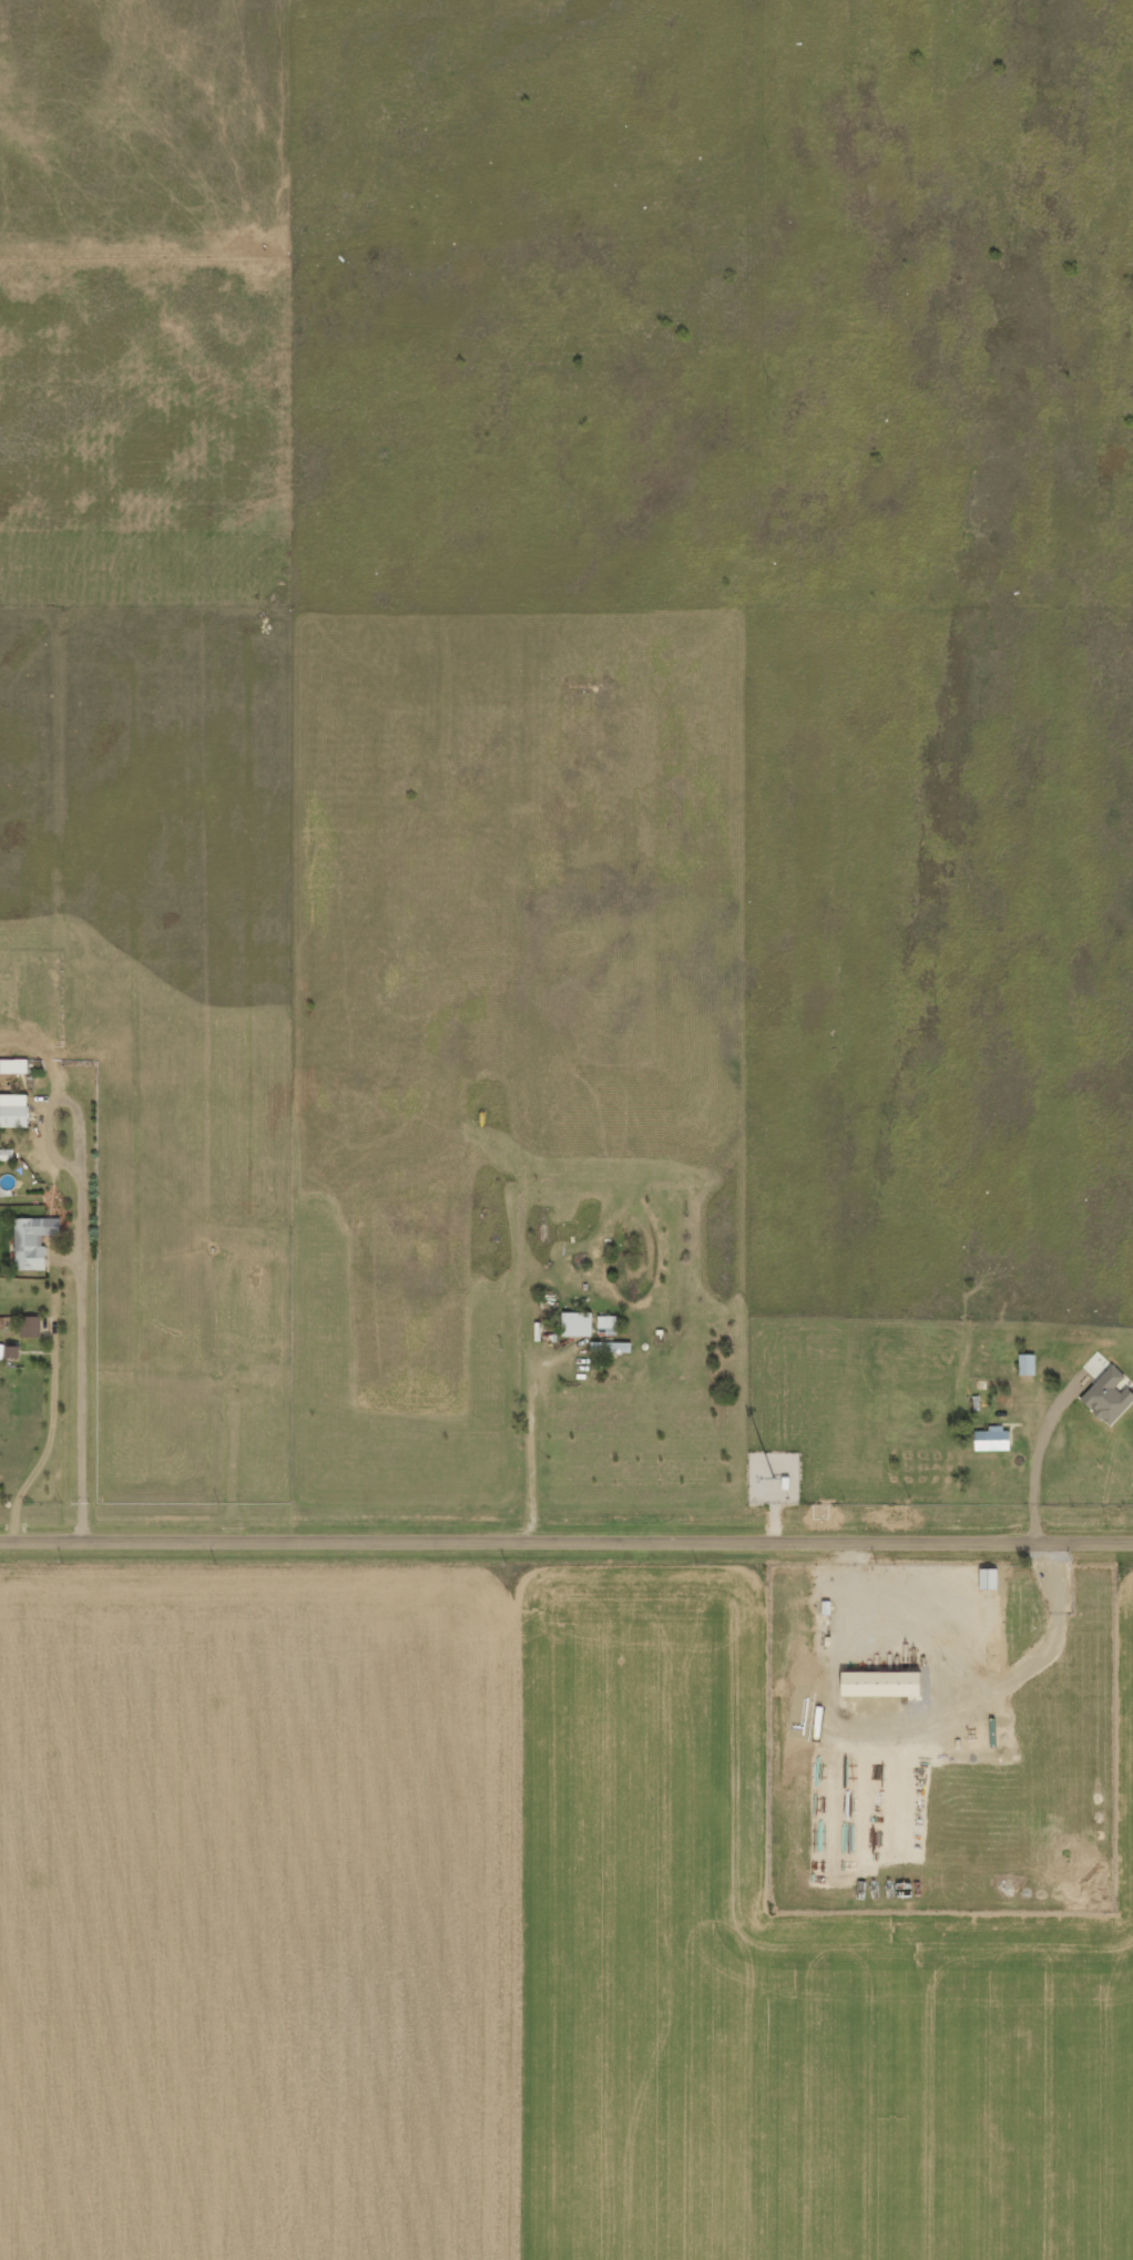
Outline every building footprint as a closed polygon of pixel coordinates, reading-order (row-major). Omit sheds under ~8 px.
[(2,1059),(2,1073),(33,1073),(33,1058),(2,1059)] [(0,1094),(0,1105),(3,1105),(4,1127),(35,1126),(34,1094),(0,1094)] [(18,1159),(18,1148),(0,1148),(0,1160),(18,1159)] [(52,1269),(51,1245),(45,1245),(45,1235),(66,1234),(66,1217),(19,1218),(20,1270),(52,1269)] [(566,1313),(565,1334),(621,1335),(622,1314),(566,1313)] [(45,1316),(24,1316),(24,1336),(45,1336),(45,1316)] [(1132,1399),(1132,1393),(1120,1382),(1126,1376),(1097,1351),(1083,1366),(1096,1377),(1078,1398),(1110,1425),(1132,1399)] [(1019,1374),(1034,1373),(1034,1353),(1018,1353),(1019,1374)] [(977,1440),(977,1448),(1008,1449),(1009,1426),(988,1425),(988,1430),(974,1429),(974,1440),(977,1440)] [(917,1694),(917,1670),(837,1670),(837,1694),(917,1694)]
